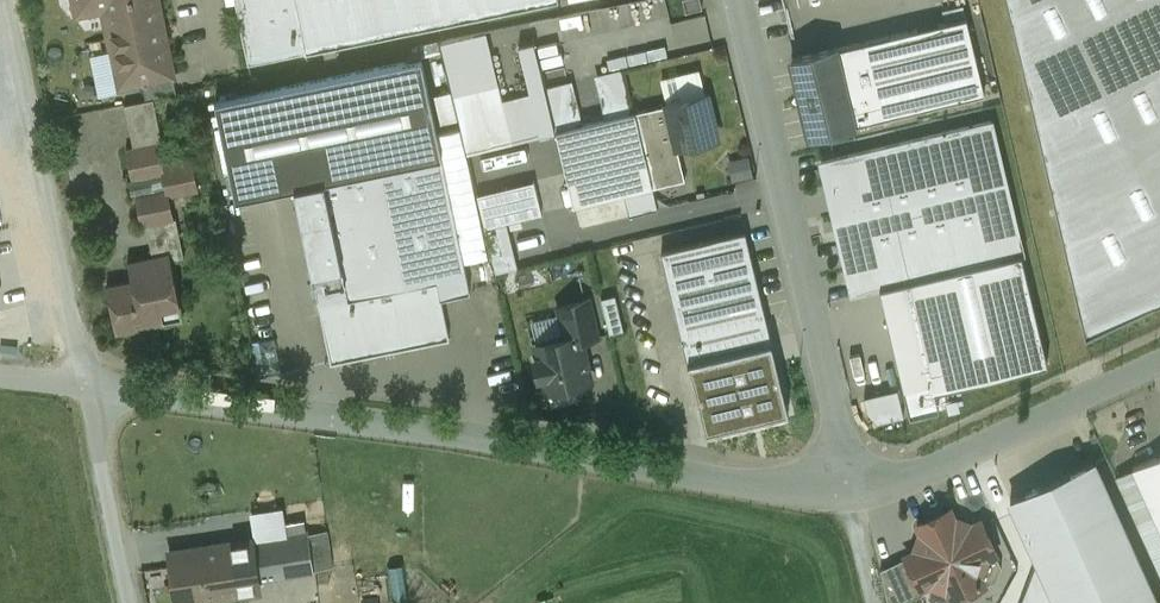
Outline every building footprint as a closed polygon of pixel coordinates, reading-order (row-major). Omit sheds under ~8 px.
[(76,9),(102,4),(120,87),(143,83),(173,76),(157,0),(74,0),(76,9)] [(248,65),(306,53),(295,0),(235,0),(248,65)] [(306,53),(559,1),(559,0),(295,0),(306,53)] [(686,12),(702,8),(700,0),(683,0),(686,12)] [(1085,333),(1159,298),(1159,0),(1007,0),(1085,333)] [(967,17),(890,36),(909,111),(985,93),(967,17)] [(460,127),(465,150),(557,130),(547,86),(537,41),(520,45),(530,93),(501,99),(486,31),(441,41),(460,127)] [(890,36),(833,49),(851,125),(909,111),(890,36)] [(833,49),(793,59),(800,90),(796,98),(803,103),(811,135),(851,125),(833,49)] [(421,58),(216,101),(237,199),(293,187),(322,180),(442,155),(437,132),(421,58)] [(596,75),(606,120),(633,114),(623,69),(596,75)] [(662,78),(667,100),(705,92),(700,70),(662,78)] [(173,76),(143,83),(146,100),(154,99),(177,94),(173,76)] [(547,86),(557,130),(583,125),(573,80),(547,86)] [(667,100),(668,106),(677,148),(721,139),(710,91),(705,92),(667,100)] [(146,100),(125,105),(134,147),(134,148),(158,143),(163,142),(154,99),(146,100)] [(583,125),(557,130),(573,205),(625,193),(653,187),(684,180),(677,148),(668,106),(633,114),(606,120),(583,125)] [(994,119),(819,160),(846,276),(989,243),(993,260),(1022,253),(1025,252),(994,119)] [(442,155),(464,261),(487,256),(465,150),(460,127),(437,132),(442,155)] [(158,143),(134,148),(134,147),(126,148),(133,181),(129,182),(131,194),(136,193),(143,226),(146,225),(174,219),(170,197),(199,190),(192,159),(163,165),(158,143)] [(442,155),(322,180),(341,268),(312,274),(331,363),(449,337),(440,296),(470,290),(464,261),(442,155)] [(322,180),(293,187),(312,274),(341,268),(322,180)] [(534,181),(478,194),(485,226),(506,222),(542,213),(534,181)] [(658,208),(653,187),(625,193),(629,214),(658,208)] [(174,219),(146,225),(153,256),(170,253),(171,261),(185,259),(176,219),(174,219)] [(506,222),(485,226),(495,272),(517,267),(506,222)] [(745,231),(661,251),(688,362),(772,342),(745,231)] [(1047,360),(1022,253),(993,260),(989,243),(846,276),(851,295),(882,288),(905,387),(907,387),(911,404),(937,398),(934,386),(1047,360)] [(153,256),(128,261),(132,280),(107,285),(117,333),(184,319),(171,261),(170,253),(153,256)] [(624,329),(616,295),(602,298),(610,332),(624,329)] [(562,313),(568,336),(577,334),(578,339),(597,335),(589,300),(561,306),(562,313)] [(537,343),(568,336),(562,313),(532,320),(537,343)] [(588,382),(578,339),(577,334),(568,336),(537,343),(535,343),(547,392),(588,382)] [(772,342),(688,362),(705,431),(789,411),(772,342)] [(898,389),(865,397),(872,424),(904,417),(898,389)] [(957,393),(946,396),(949,407),(960,404),(957,393)] [(1132,468),(1159,529),(1159,455),(1132,468)] [(1093,462),(1010,500),(1037,560),(1057,602),(1157,602),(1093,462)] [(1132,468),(1115,476),(1159,575),(1159,529),(1132,468)] [(251,512),(255,542),(288,537),(283,507),(251,512)] [(982,523),(968,529),(955,524),(949,510),(919,524),(925,538),(921,551),(907,557),(920,587),(921,586),(934,580),(947,585),(953,599),(958,597),(973,602),(979,587),(997,579),(1002,566),(982,523)] [(327,531),(309,533),(309,534),(314,571),(332,569),(327,531)] [(314,571),(309,534),(288,537),(255,542),(260,579),(314,571)] [(178,601),(262,589),(260,579),(255,542),(171,554),(178,601)] [(881,569),(889,602),(902,602),(924,593),(921,586),(920,587),(907,557),(881,569)] [(1037,560),(1021,602),(1057,602),(1037,560)]
